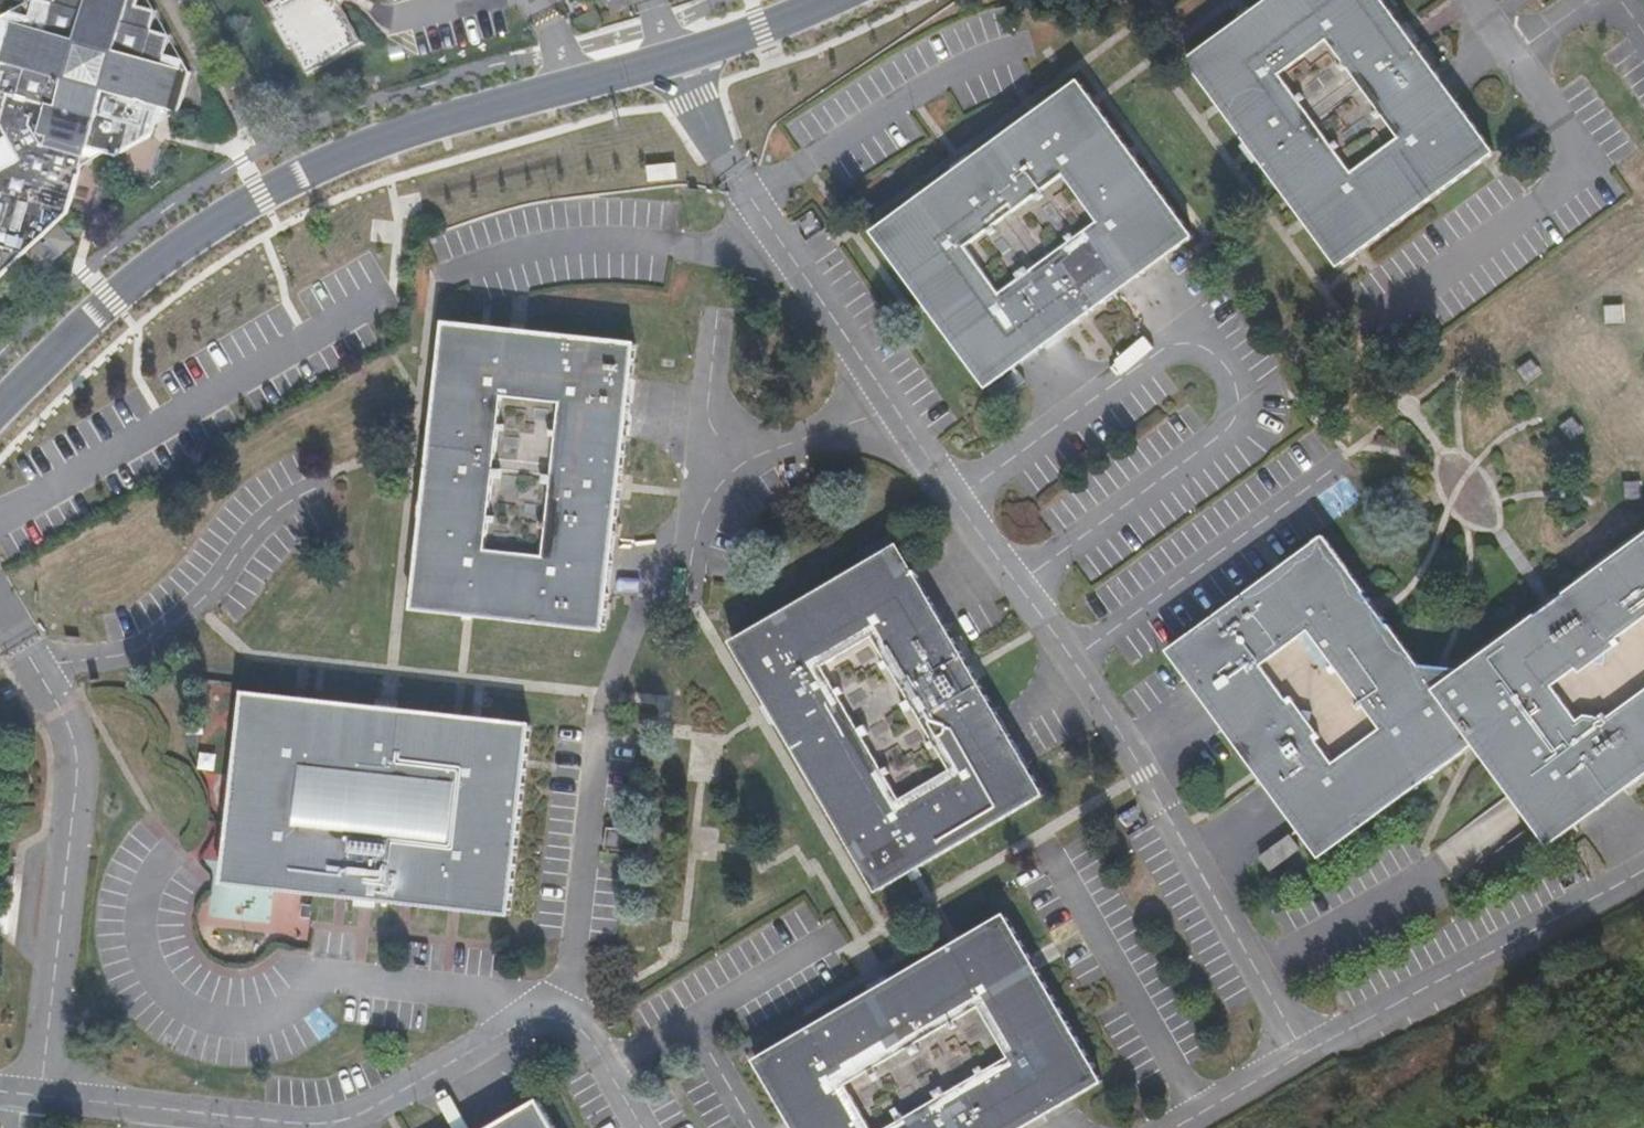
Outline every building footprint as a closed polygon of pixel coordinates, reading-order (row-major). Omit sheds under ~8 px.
[(191,74),(162,24),(149,0),(30,0),(0,17),(0,72),(4,72),(0,101),(0,117),(10,137),(8,137),(19,155),(31,174),(43,175),(39,214),(58,217),(62,222),(70,215),(88,149),(118,156),(152,135),(164,106),(181,111),(191,74)] [(280,20),(275,23),(291,49),(297,46),(310,72),(363,42),(339,0),(269,0),(280,20)] [(1495,152),(1441,77),(1383,0),(1271,0),(1190,60),(1339,267),(1495,152)] [(989,388),(1193,236),(1080,83),(876,231),(989,388)] [(8,137),(0,141),(0,157),(5,166),(19,155),(8,137)] [(62,222),(58,217),(39,214),(43,175),(31,174),(19,155),(5,166),(0,157),(0,280),(16,263),(62,222)] [(605,630),(636,344),(446,323),(415,608),(605,630)] [(1401,353),(1413,343),(1408,335),(1394,345),(1401,353)] [(1019,369),(991,386),(999,398),(1026,381),(1019,369)] [(1643,779),(1643,541),(1553,607),(1467,671),(1425,666),(1330,538),(1176,651),(1325,856),(1481,745),(1554,845),(1643,779)] [(1044,794),(900,546),(734,642),(878,891),(1044,794)] [(509,915),(532,724),(248,693),(224,884),(509,915)] [(1301,844),(1291,831),(1260,852),(1270,865),(1301,844)] [(1006,915),(760,1060),(795,1127),(1022,1127),(1103,1081),(1006,915)] [(540,1099),(489,1127),(557,1127),(540,1099)]
